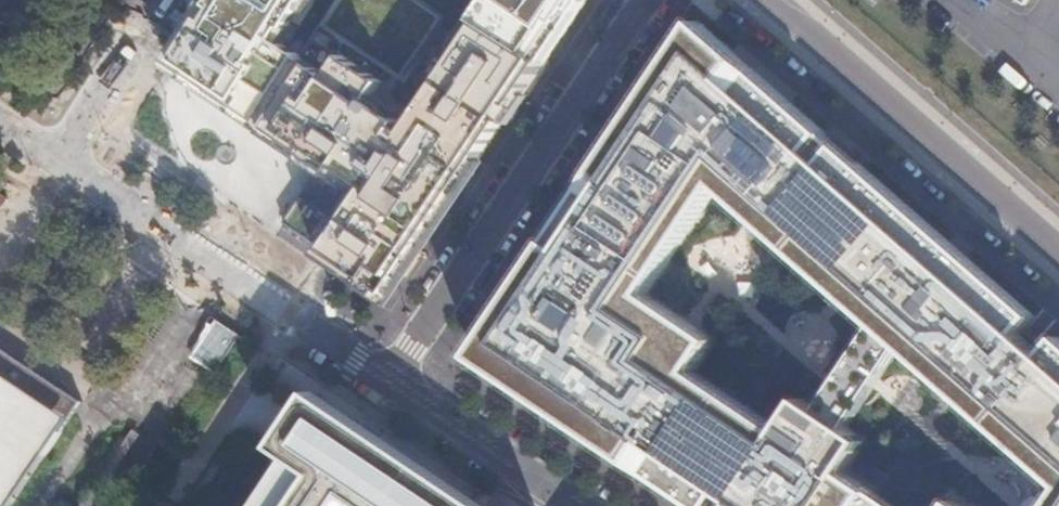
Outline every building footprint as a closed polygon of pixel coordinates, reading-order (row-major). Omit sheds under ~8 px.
[(168,63),(259,124),(337,0),(208,0),(168,63)] [(422,0),(337,0),(259,124),(304,155),(310,146),(326,158),(283,222),(389,293),(544,61),(473,17),(416,102),(396,89),(445,16),(422,0)] [(468,14),(473,17),(544,61),(586,0),(477,0),(468,14)] [(861,162),(844,179),(811,151),(826,134),(695,19),(474,354),(698,505),(897,505),(845,472),(862,439),(846,427),(900,347),(1058,485),(1058,337),(1058,336),(1042,353),(1020,333),(1035,317),(861,162)] [(76,413),(84,402),(0,346),(0,505),(14,505),(76,413)] [(438,491),(441,487),(415,469),(412,474),(322,414),(260,505),(460,505),(438,491)] [(1047,505),(1058,505),(1058,487),(1047,505)]
